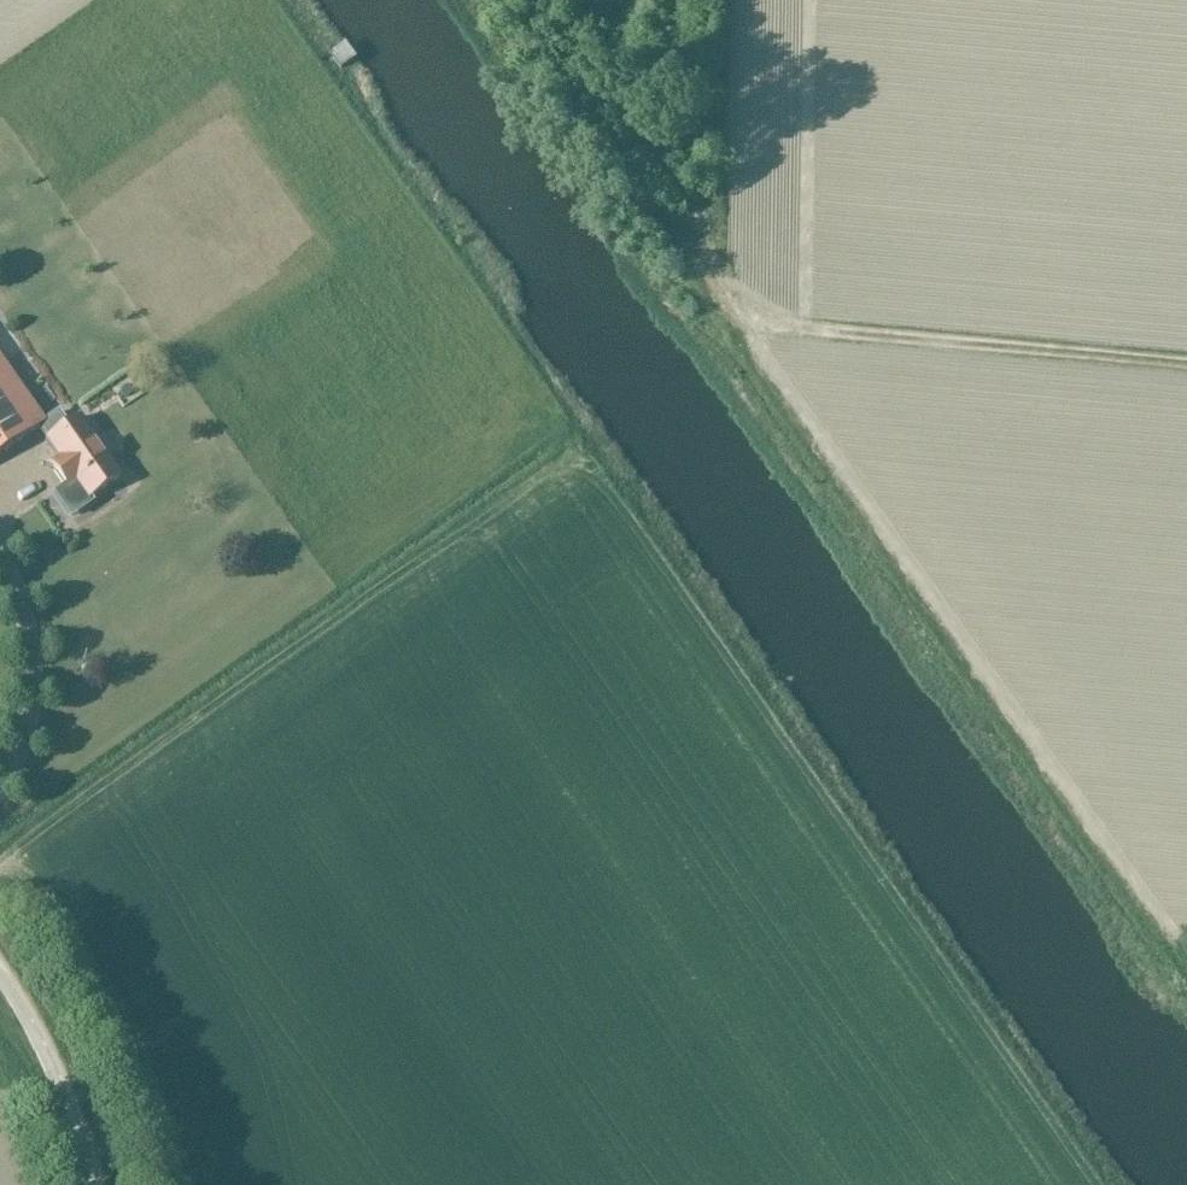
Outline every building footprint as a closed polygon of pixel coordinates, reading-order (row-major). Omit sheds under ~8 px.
[(39,428),(59,458),(51,464),(68,488),(76,482),(88,500),(120,478),(108,460),(110,451),(104,443),(94,441),(79,419),(68,426),(59,413),(45,423),(0,359),(0,456),(39,428)]
